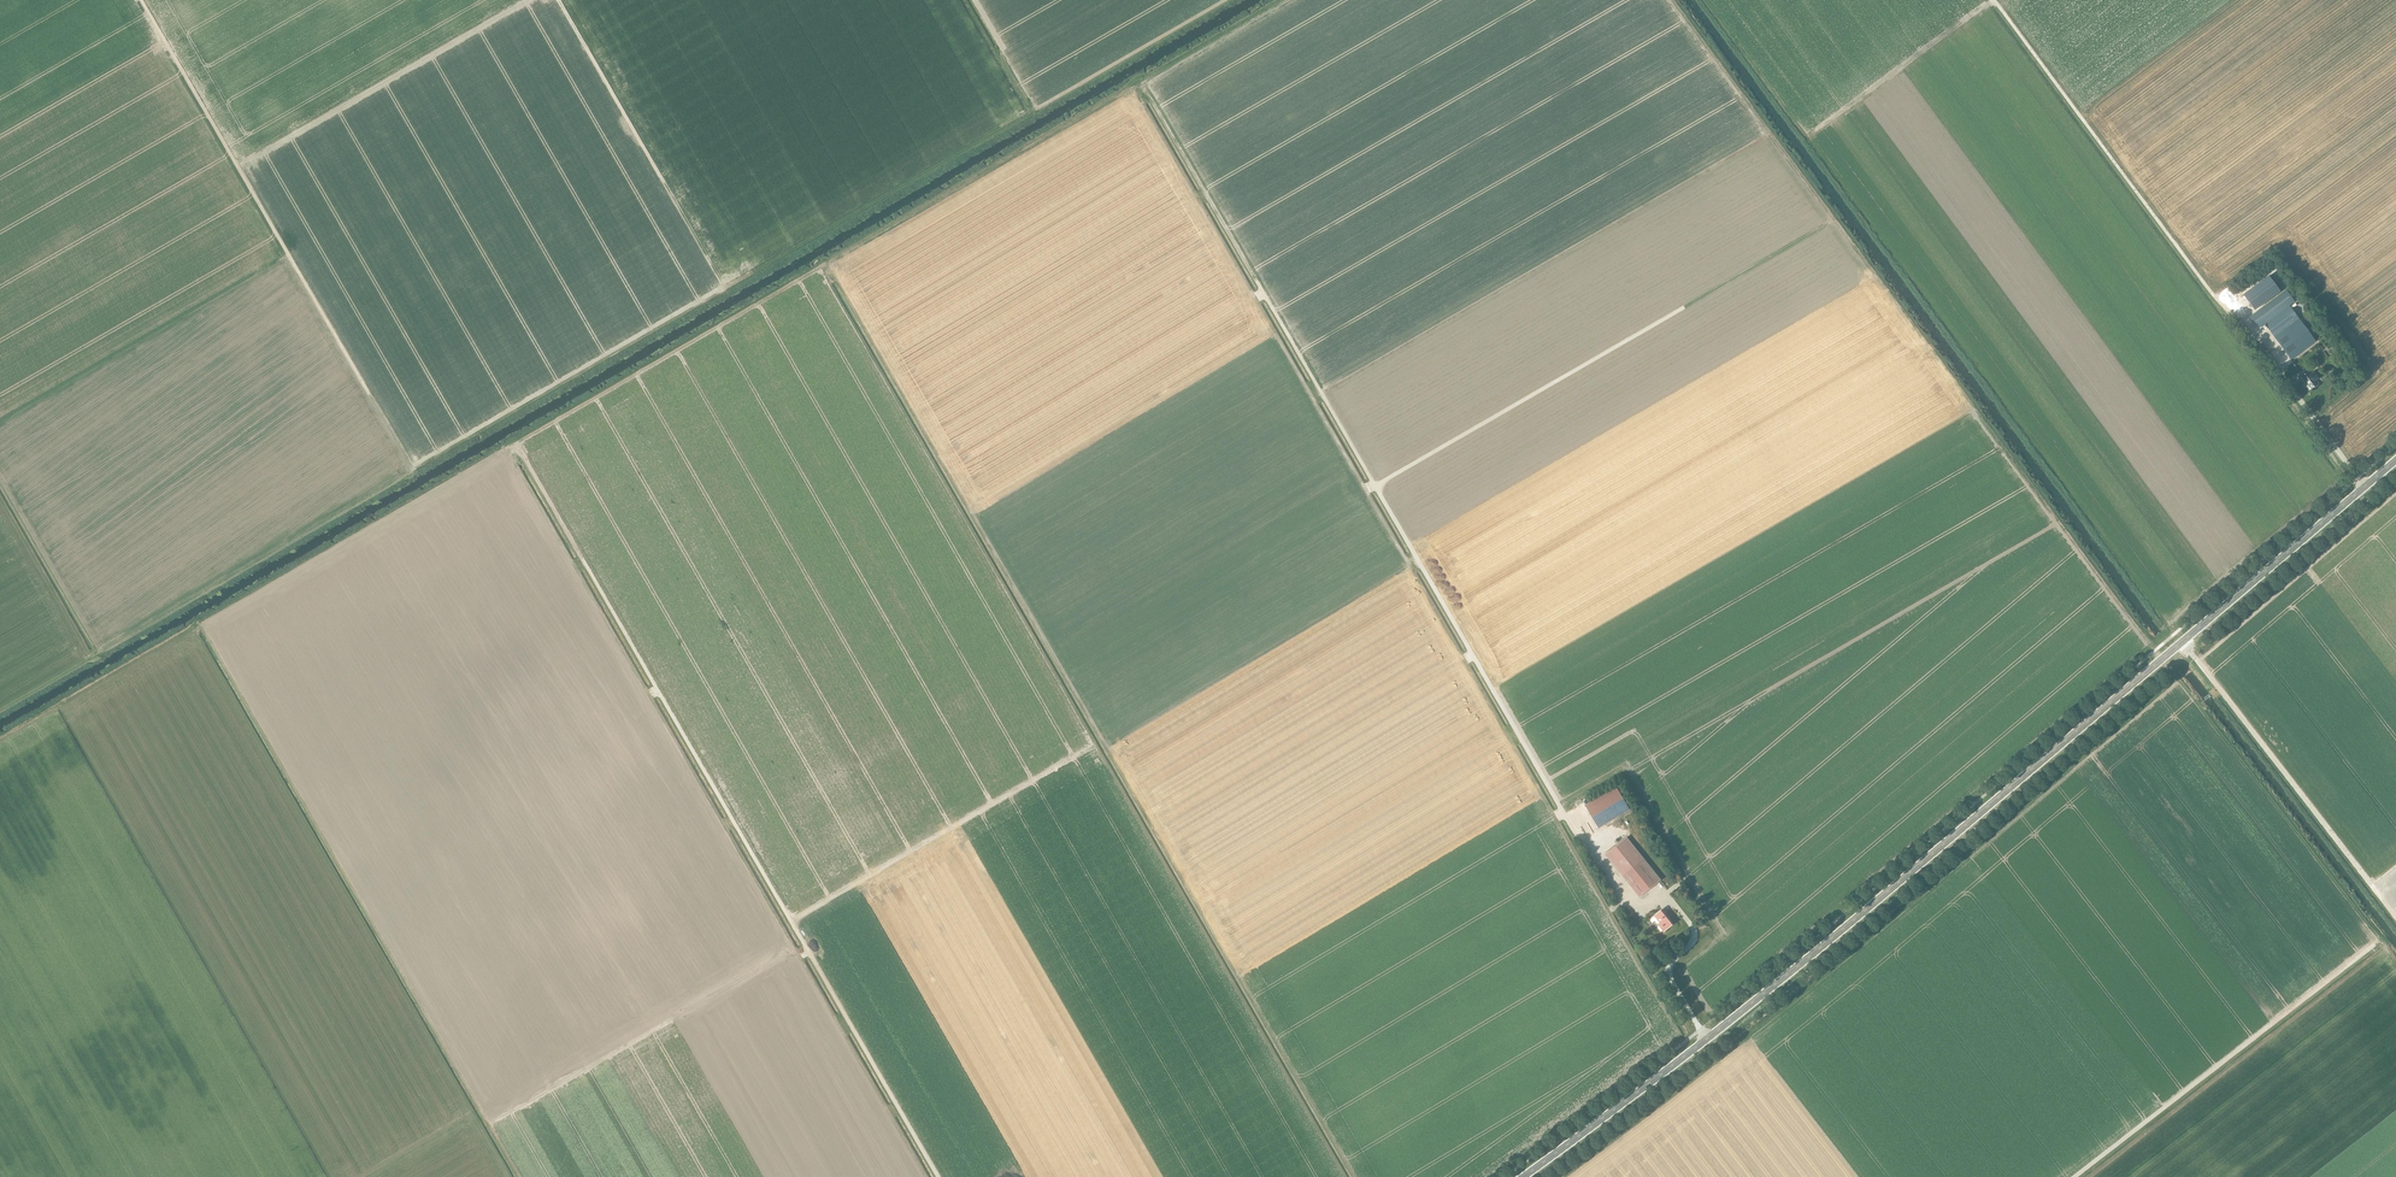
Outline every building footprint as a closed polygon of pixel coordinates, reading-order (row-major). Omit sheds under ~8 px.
[(578,92),(574,94),(579,103),(583,101),(578,92)] [(2264,303),(2280,292),(2268,276),(2253,288),(2264,303)] [(2259,328),(2294,302),(2286,291),(2251,317),(2259,328)] [(2265,325),(2273,336),(2298,318),(2289,307),(2265,325)] [(2298,318),(2273,336),(2291,359),(2315,341),(2298,318)] [(2316,381),(2318,378),(2314,372),(2311,374),(2309,371),(2300,378),(2310,390),(2318,384),(2316,381)] [(1617,788),(1585,806),(1597,827),(1629,809),(1617,788)] [(1639,897),(1661,880),(1627,837),(1605,855),(1639,897)] [(1664,932),(1674,924),(1662,909),(1654,916),(1659,922),(1657,924),(1664,932)]
